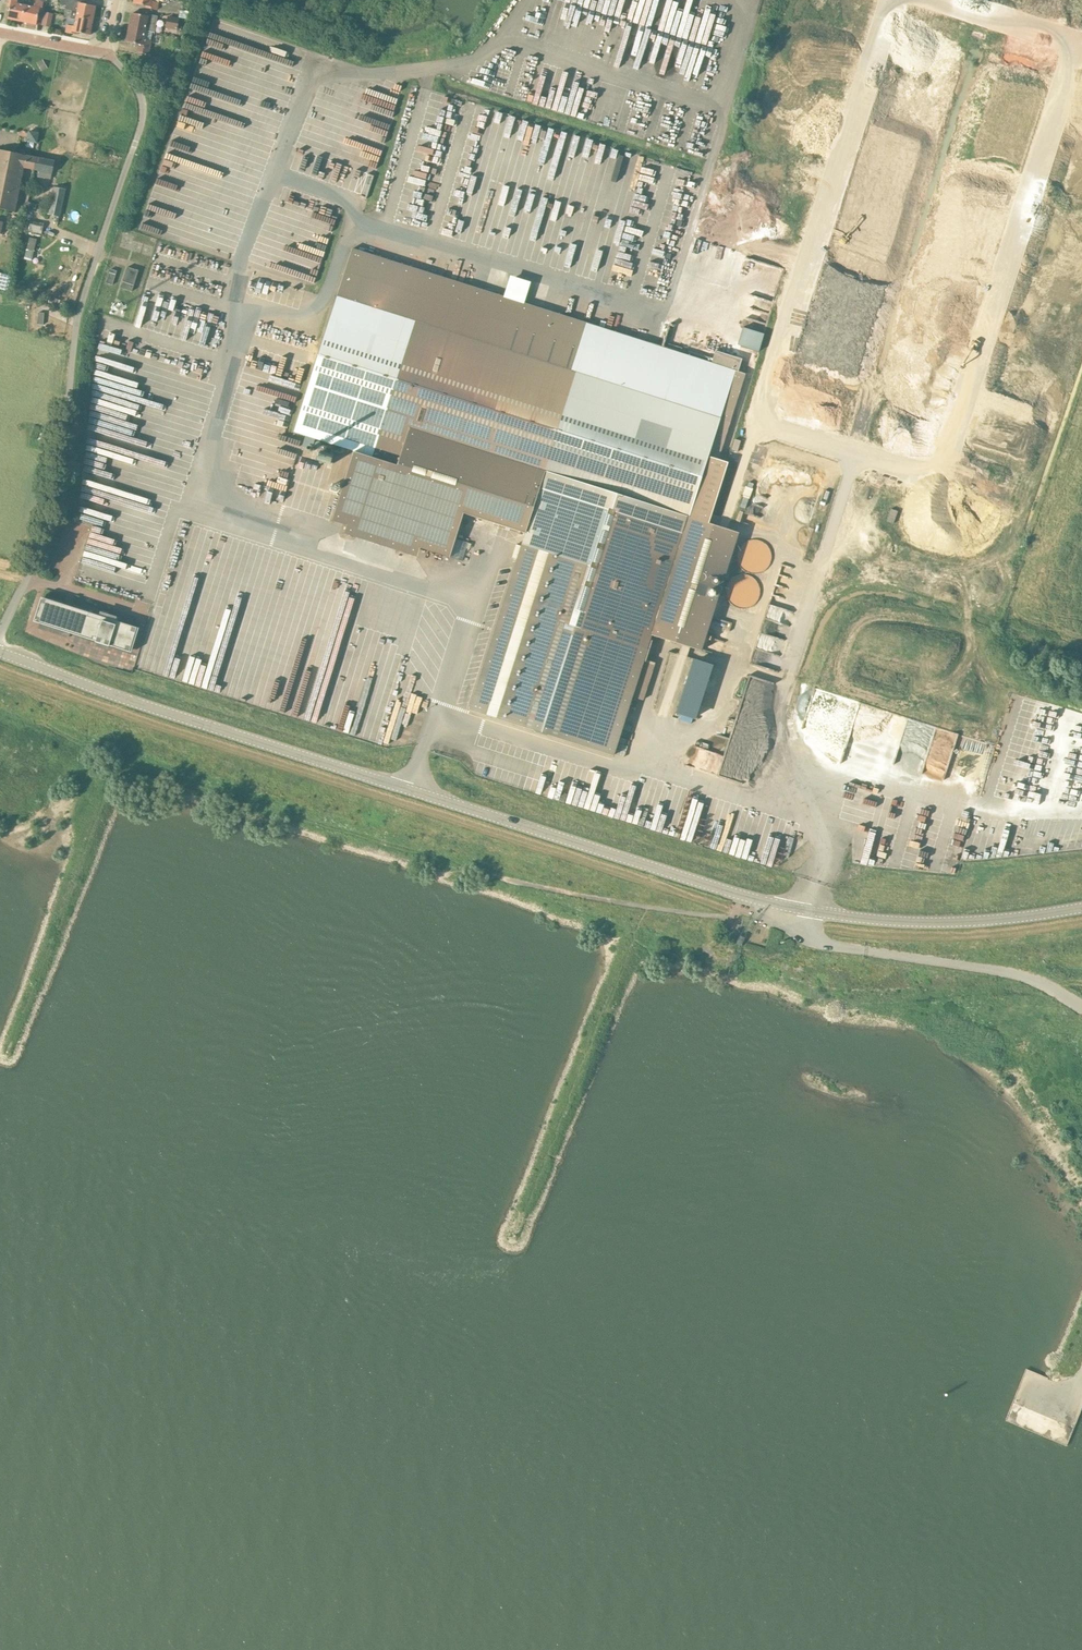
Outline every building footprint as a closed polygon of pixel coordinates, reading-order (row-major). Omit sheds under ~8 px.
[(26,5),(17,3),(18,0),(10,0),(8,6),(10,6),(8,19),(22,22),(26,5)] [(22,22),(36,25),(39,13),(41,13),(44,2),(37,0),(36,0),(35,7),(26,5),(22,22)] [(77,17),(93,21),(96,6),(83,4),(84,2),(74,0),(61,0),(60,4),(67,5),(66,10),(72,11),(71,16),(77,17)] [(134,4),(146,6),(146,8),(157,11),(159,1),(152,0),(134,0),(134,4)] [(664,13),(661,28),(680,32),(685,5),(679,4),(677,15),(664,13)] [(685,29),(699,33),(706,9),(692,5),(685,29)] [(187,18),(188,12),(180,10),(179,17),(187,18)] [(50,27),(52,14),(45,13),(42,26),(50,27)] [(129,27),(145,31),(146,30),(155,32),(158,15),(145,13),(144,16),(132,13),(129,27)] [(90,35),(93,21),(77,17),(75,26),(68,25),(66,32),(78,35),(78,33),(90,35)] [(169,17),(166,28),(179,31),(181,20),(169,17)] [(592,24),(592,32),(625,32),(625,21),(597,21),(597,24),(592,24)] [(210,22),(210,35),(236,35),(237,23),(210,22)] [(151,41),(153,32),(145,31),(129,27),(126,42),(138,44),(137,52),(149,55),(151,41)] [(576,105),(583,75),(569,72),(566,85),(571,86),(568,98),(565,113),(578,116),(580,106),(576,105)] [(39,136),(29,134),(27,143),(37,145),(39,136)] [(38,158),(26,156),(0,150),(0,209),(16,213),(24,168),(35,170),(38,158)] [(38,158),(35,170),(38,171),(37,177),(51,180),(52,174),(55,161),(38,158)] [(47,205),(46,214),(60,217),(66,189),(53,187),(49,206),(47,205)] [(43,232),(44,226),(32,224),(30,230),(43,232)] [(30,237),(25,258),(33,260),(38,239),(30,237)] [(736,368),(353,247),(294,432),(355,451),(333,520),(450,557),(464,513),(526,533),(470,710),(535,730),(535,731),(548,735),(548,734),(614,755),(652,635),(701,651),(739,533),(716,525),(709,523),(728,462),(708,456),(736,368)] [(128,267),(122,288),(133,291),(139,270),(128,267)] [(111,269),(107,283),(113,285),(118,271),(111,269)] [(8,290),(12,276),(0,273),(0,287),(8,290)] [(761,352),(767,333),(748,327),(742,346),(761,352)] [(898,511),(891,509),(886,521),(893,524),(898,511)] [(769,557),(769,553),(768,551),(767,548),(765,546),(762,544),(760,542),(757,542),(754,541),(752,541),(749,542),(747,543),(744,545),(741,547),(740,550),(739,552),(738,555),(738,558),(739,561),(740,564),(742,567),(744,569),(747,571),(749,572),(752,573),(755,573),(758,572),(761,571),(764,569),(766,566),(768,563),(769,560),(769,557)] [(758,592),(758,588),(757,586),(756,583),(754,581),(752,579),(749,577),(746,577),(744,576),(741,576),(738,577),(736,578),(733,580),(731,582),(729,586),(728,588),(727,591),(727,594),(728,597),(729,599),(731,602),(733,604),(736,606),(740,607),(743,608),(746,607),(748,607),(751,605),(753,604),(756,601),(757,599),(758,595),(758,592)] [(131,652),(139,628),(42,597),(34,621),(131,652)] [(694,717),(702,719),(718,664),(695,657),(677,718),(692,722),(694,717)] [(686,664),(694,665),(695,658),(688,657),(686,664)]
